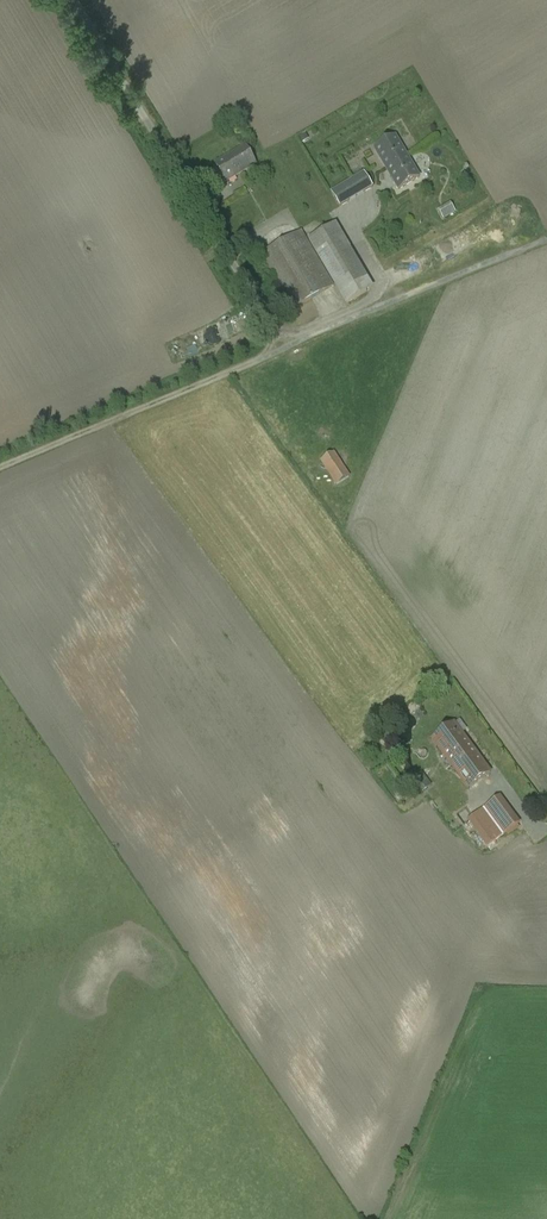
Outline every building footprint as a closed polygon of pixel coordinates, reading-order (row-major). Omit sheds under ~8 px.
[(395,136),(375,149),(399,190),(419,177),(395,136)] [(227,184),(227,182),(256,165),(245,147),(216,164),(219,169),(211,174),(220,188),(227,184)] [(364,173),(355,178),(363,193),(373,187),(364,173)] [(331,192),(340,207),(349,201),(341,187),(331,192)] [(445,218),(457,211),(452,202),(439,209),(445,218)] [(309,240),(322,263),(349,247),(336,225),(309,240)] [(291,312),(334,286),(335,286),(307,240),(302,230),(258,256),(291,312)] [(349,476),(334,452),(321,460),(337,484),(349,476)] [(491,773),(453,723),(433,738),(470,788),(491,773)] [(388,733),(381,738),(385,743),(391,737),(388,733)] [(423,774),(415,780),(423,791),(431,785),(423,774)] [(500,796),(484,808),(504,834),(520,823),(500,796)] [(484,808),(468,819),(488,846),(504,834),(484,808)]
